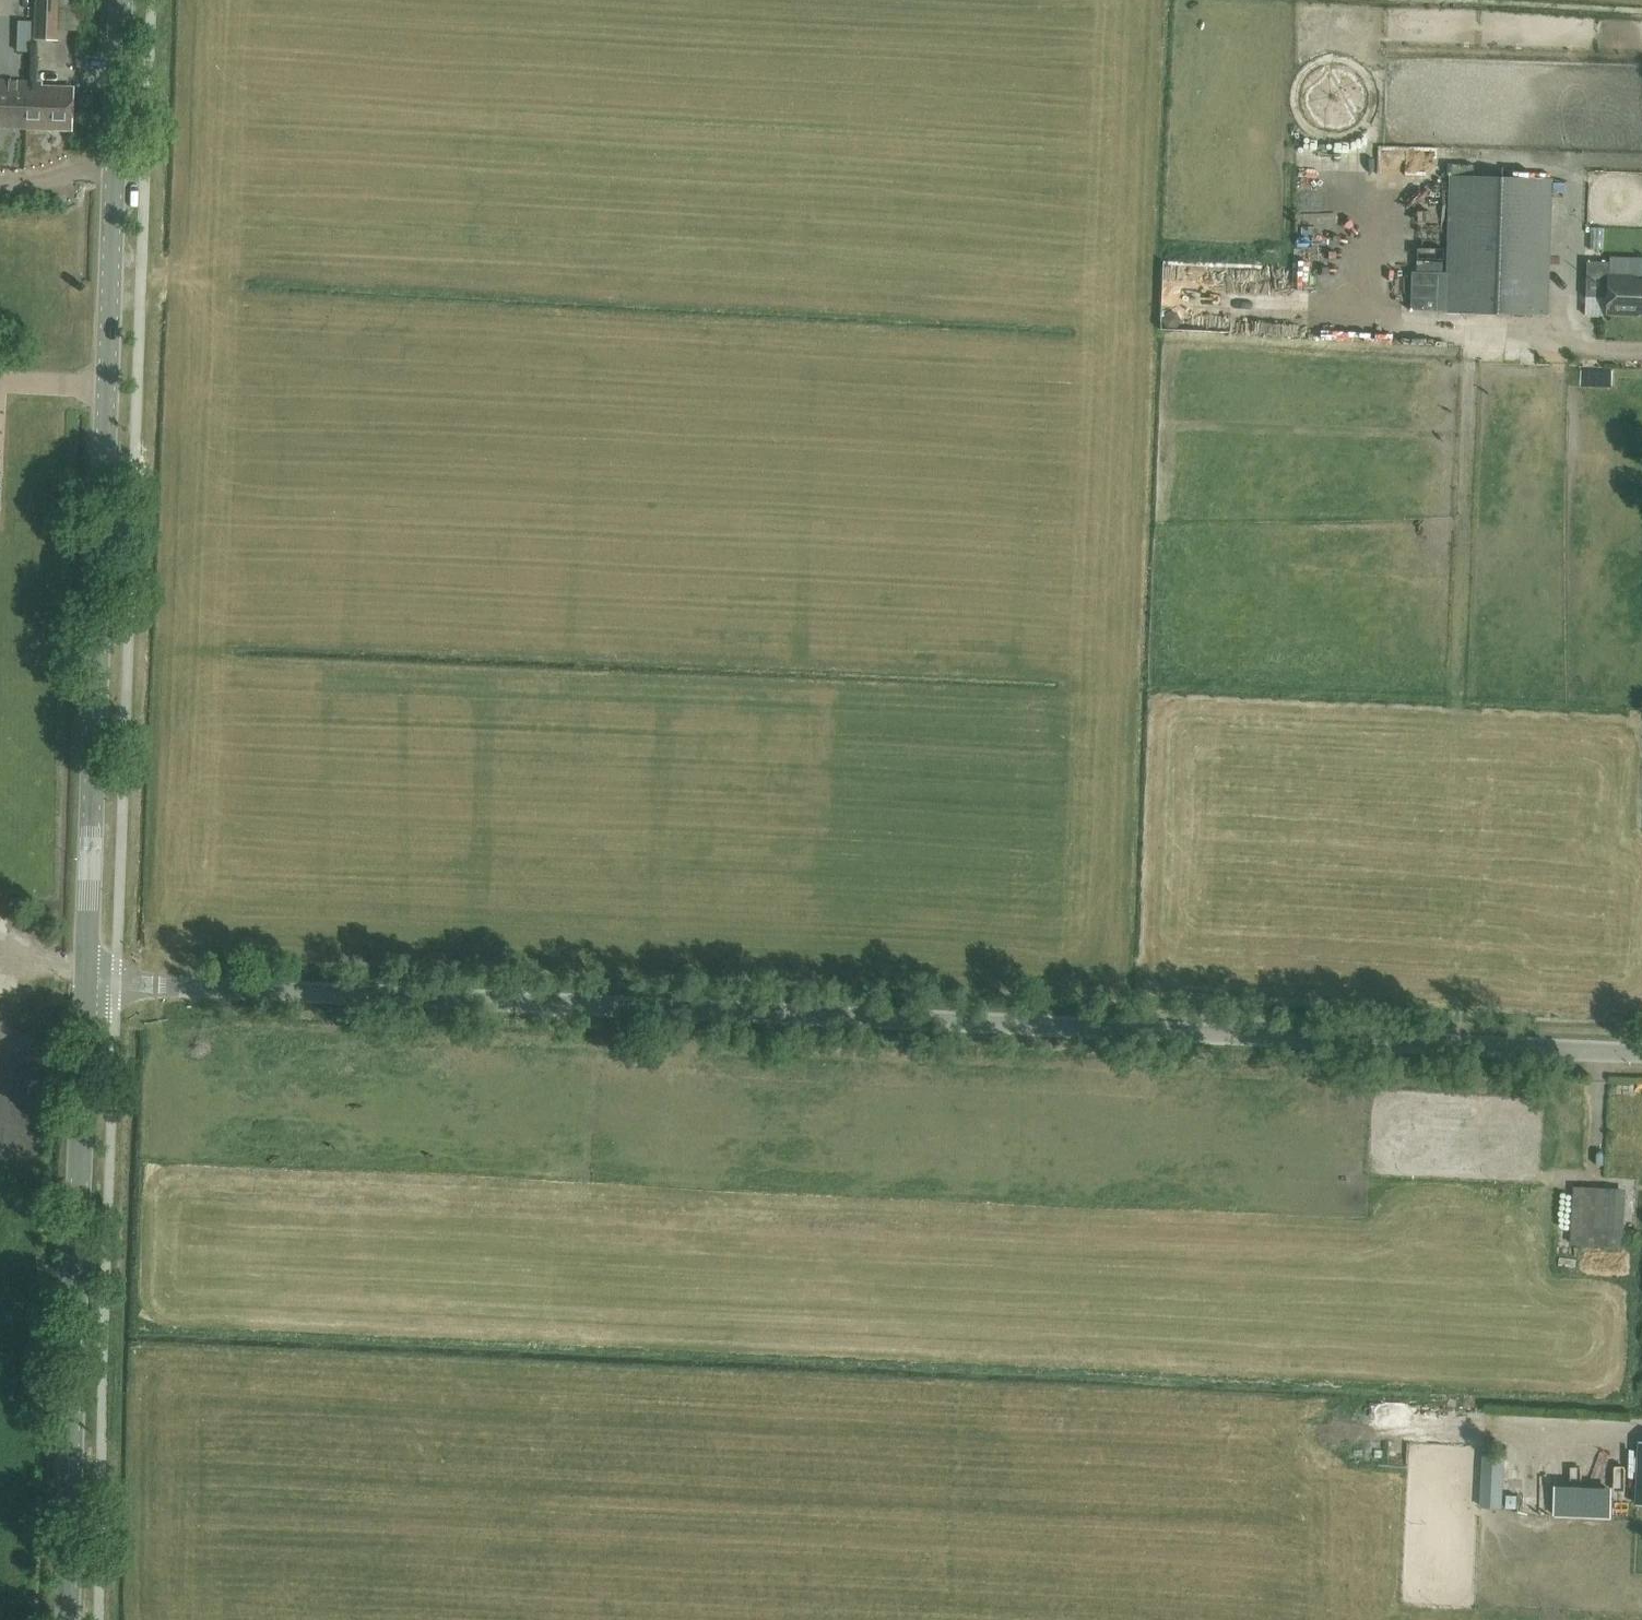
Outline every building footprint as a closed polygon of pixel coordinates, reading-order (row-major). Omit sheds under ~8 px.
[(35,39),(57,40),(58,0),(36,0),(35,39)] [(73,87),(41,86),(41,82),(0,80),(0,126),(71,129),(73,87)] [(1449,175),(1445,273),(1411,272),(1410,311),(1547,315),(1551,177),(1449,175)] [(1574,253),(1626,253),(1626,228),(1574,227),(1574,253)] [(1632,280),(1632,277),(1609,276),(1609,263),(1587,262),(1586,298),(1607,298),(1607,316),(1639,317),(1639,314),(1641,314),(1641,280),(1632,280)] [(1605,1189),(1603,1228),(1617,1229),(1619,1190),(1605,1189)] [(1579,1229),(1593,1229),(1594,1201),(1580,1201),(1579,1229)] [(1503,1480),(1525,1480),(1525,1454),(1503,1454),(1503,1480)]
